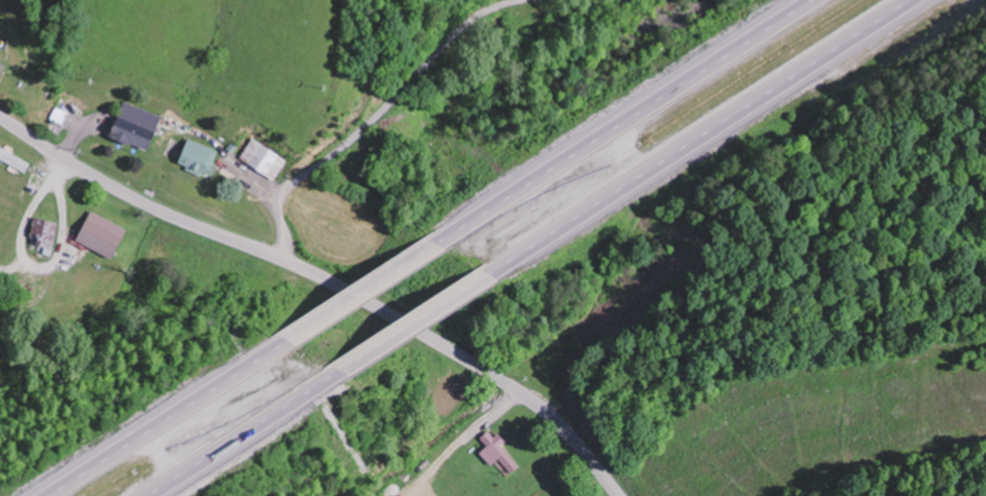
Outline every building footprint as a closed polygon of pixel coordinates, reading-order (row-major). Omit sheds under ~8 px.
[(154,150),(164,114),(124,103),(114,139),(154,150)] [(212,174),(222,151),(193,137),(182,161),(212,174)] [(0,145),(0,158),(27,171),(32,162),(0,145)] [(79,239),(115,258),(130,230),(94,211),(79,239)] [(56,242),(57,221),(38,220),(38,223),(36,223),(35,240),(56,242)] [(503,446),(506,443),(492,429),(482,438),(489,446),(481,454),(493,466),(500,459),(514,473),(522,466),(503,446)]
